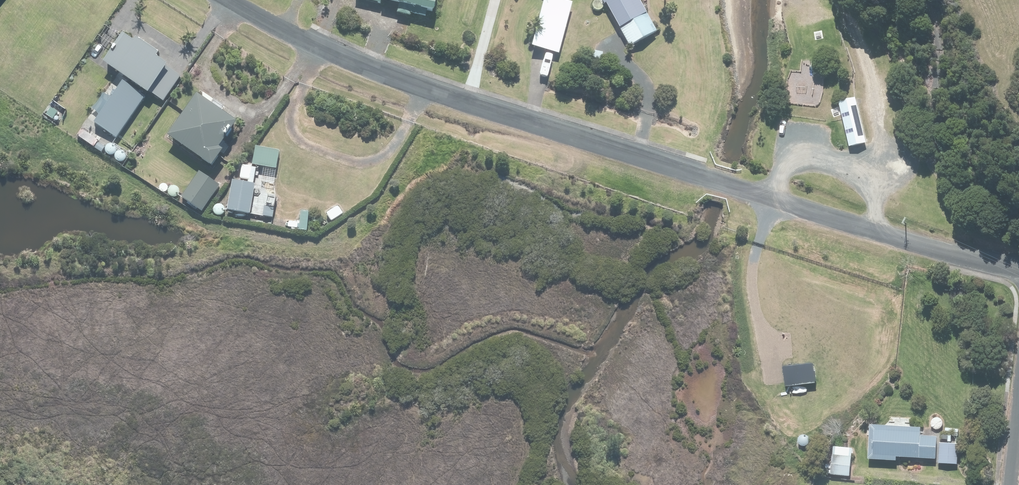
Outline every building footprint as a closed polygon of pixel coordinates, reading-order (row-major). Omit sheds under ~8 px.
[(399,1),(398,7),(425,14),(426,9),(432,10),(434,0),(396,0),(399,1)] [(534,42),(561,49),(573,0),(545,0),(534,42)] [(630,44),(656,29),(639,0),(605,0),(630,44)] [(122,32),(104,61),(164,100),(181,75),(164,65),(167,61),(156,54),(158,50),(136,35),(133,39),(122,32)] [(123,78),(94,121),(117,137),(146,95),(123,78)] [(195,93),(168,133),(211,162),(221,147),(217,145),(235,119),(195,93)] [(846,148),(865,142),(852,99),(833,105),(846,148)] [(257,145),(253,162),(279,167),(283,150),(257,145)] [(198,172),(182,196),(205,210),(220,186),(198,172)] [(232,178),(226,209),(248,213),(254,182),(232,178)] [(816,363),(784,367),(786,386),(818,383),(816,363)] [(920,429),(869,425),(867,459),(896,461),(897,457),(934,460),(935,436),(919,435),(920,429)] [(957,445),(940,443),(938,462),(956,464),(957,445)] [(854,450),(834,447),(829,474),(849,477),(854,450)]
